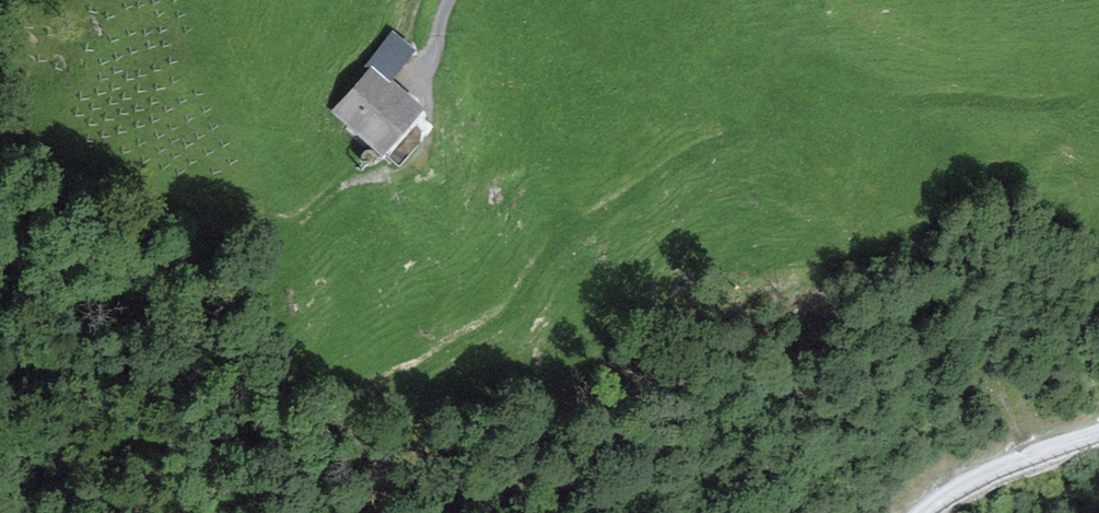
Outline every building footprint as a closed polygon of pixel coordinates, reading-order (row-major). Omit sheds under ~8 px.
[(373,68),(338,109),(380,146),(416,105),(373,68)]
